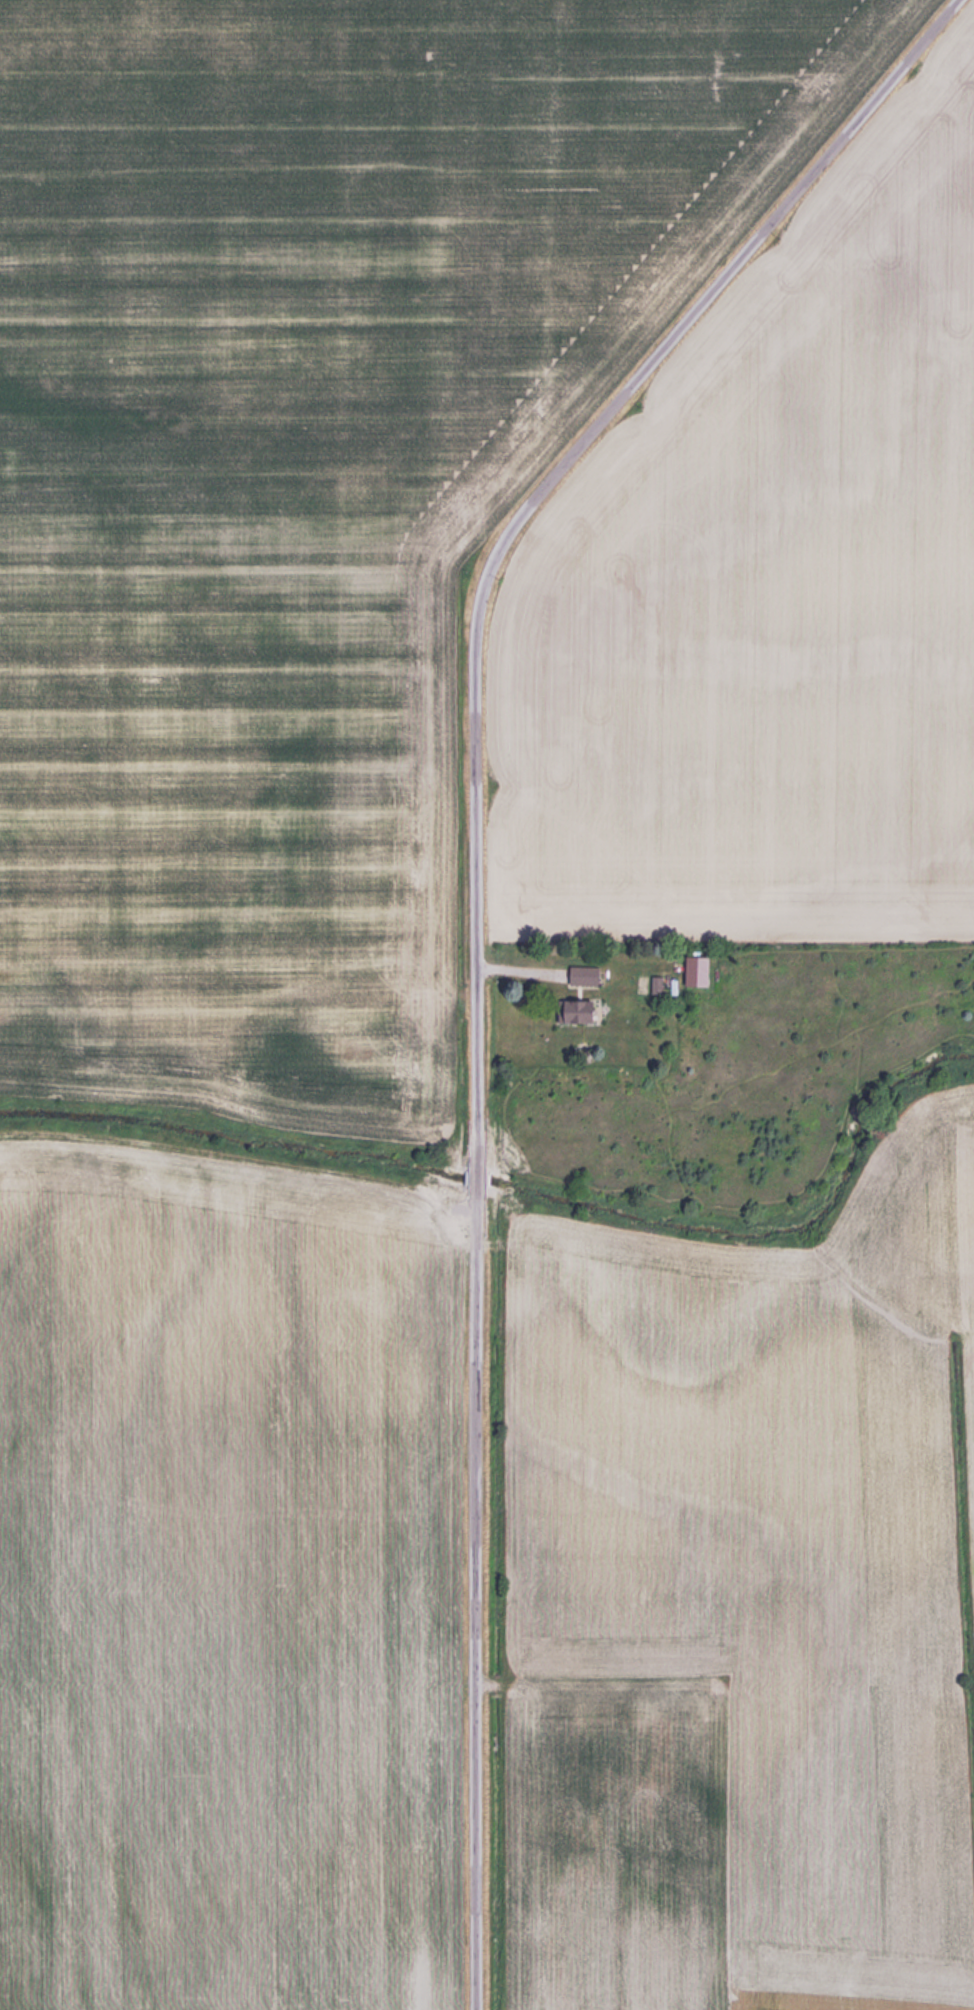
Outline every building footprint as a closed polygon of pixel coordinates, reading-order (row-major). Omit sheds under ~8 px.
[(565,985),(598,985),(598,966),(565,966),(565,985)] [(661,991),(661,977),(649,977),(649,991),(661,991)] [(590,1000),(553,1000),(553,1021),(586,1021),(586,1011),(590,1011),(590,1000)]
